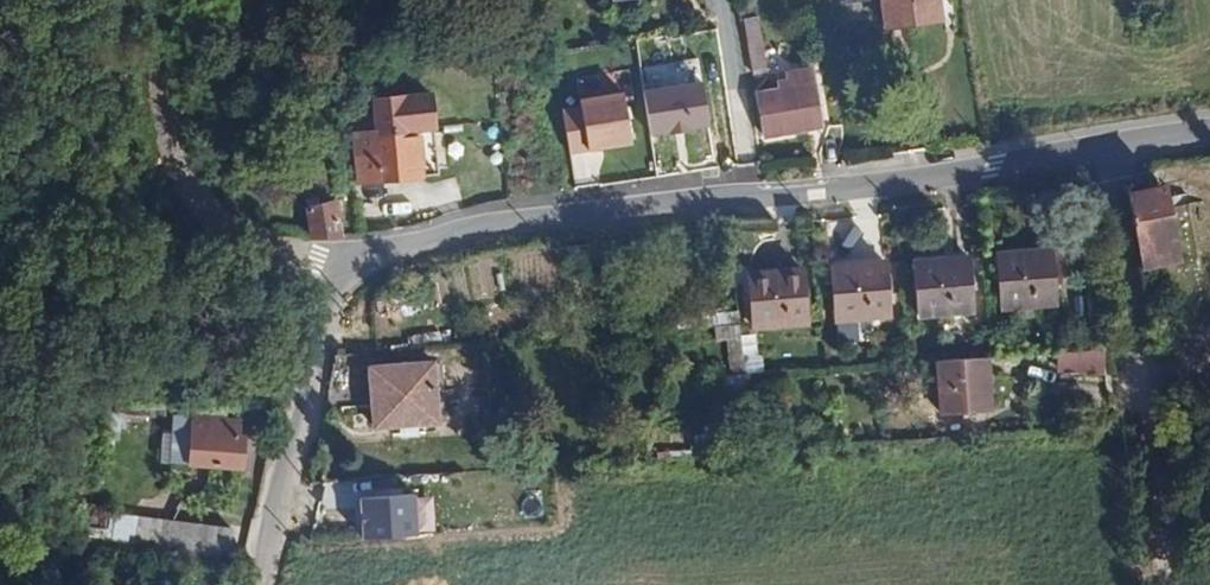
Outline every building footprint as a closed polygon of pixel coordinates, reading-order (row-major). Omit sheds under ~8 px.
[(887,28),(939,20),(936,0),(883,0),(887,28)] [(742,20),(750,73),(764,71),(756,9),(738,11),(739,21),(742,20)] [(648,82),(698,77),(696,60),(647,66),(648,82)] [(756,93),(762,135),(817,128),(810,71),(786,74),(786,83),(793,81),(794,88),(756,93)] [(646,86),(654,133),(725,121),(717,74),(646,86)] [(571,153),(645,140),(636,87),(561,100),(571,153)] [(350,138),(355,185),(420,176),(417,130),(431,129),(427,96),(371,102),(373,136),(350,138)] [(431,129),(417,130),(420,176),(434,174),(431,129)] [(1128,194),(1138,264),(1173,259),(1165,189),(1147,191),(1128,194)] [(307,204),(309,237),(336,236),(337,232),(335,210),(340,209),(338,201),(307,204)] [(1005,307),(1059,301),(1053,249),(999,255),(1005,307)] [(924,313),(973,308),(967,253),(919,259),(924,313)] [(751,262),(756,315),(809,309),(804,257),(751,262)] [(839,318),(892,313),(887,260),(834,264),(839,318)] [(713,325),(713,338),(726,337),(738,336),(738,323),(713,325)] [(726,337),(732,375),(745,374),(738,336),(726,337)] [(1109,348),(1061,348),(1062,374),(1109,374),(1109,348)] [(926,360),(930,413),(982,410),(979,356),(926,360)] [(367,370),(371,430),(432,425),(427,364),(367,370)] [(187,424),(184,466),(207,467),(235,468),(239,443),(228,442),(229,426),(187,424)] [(362,535),(427,534),(426,490),(361,491),(362,535)] [(116,513),(112,539),(136,542),(140,516),(116,513)] [(217,553),(224,532),(179,517),(173,538),(217,553)]
